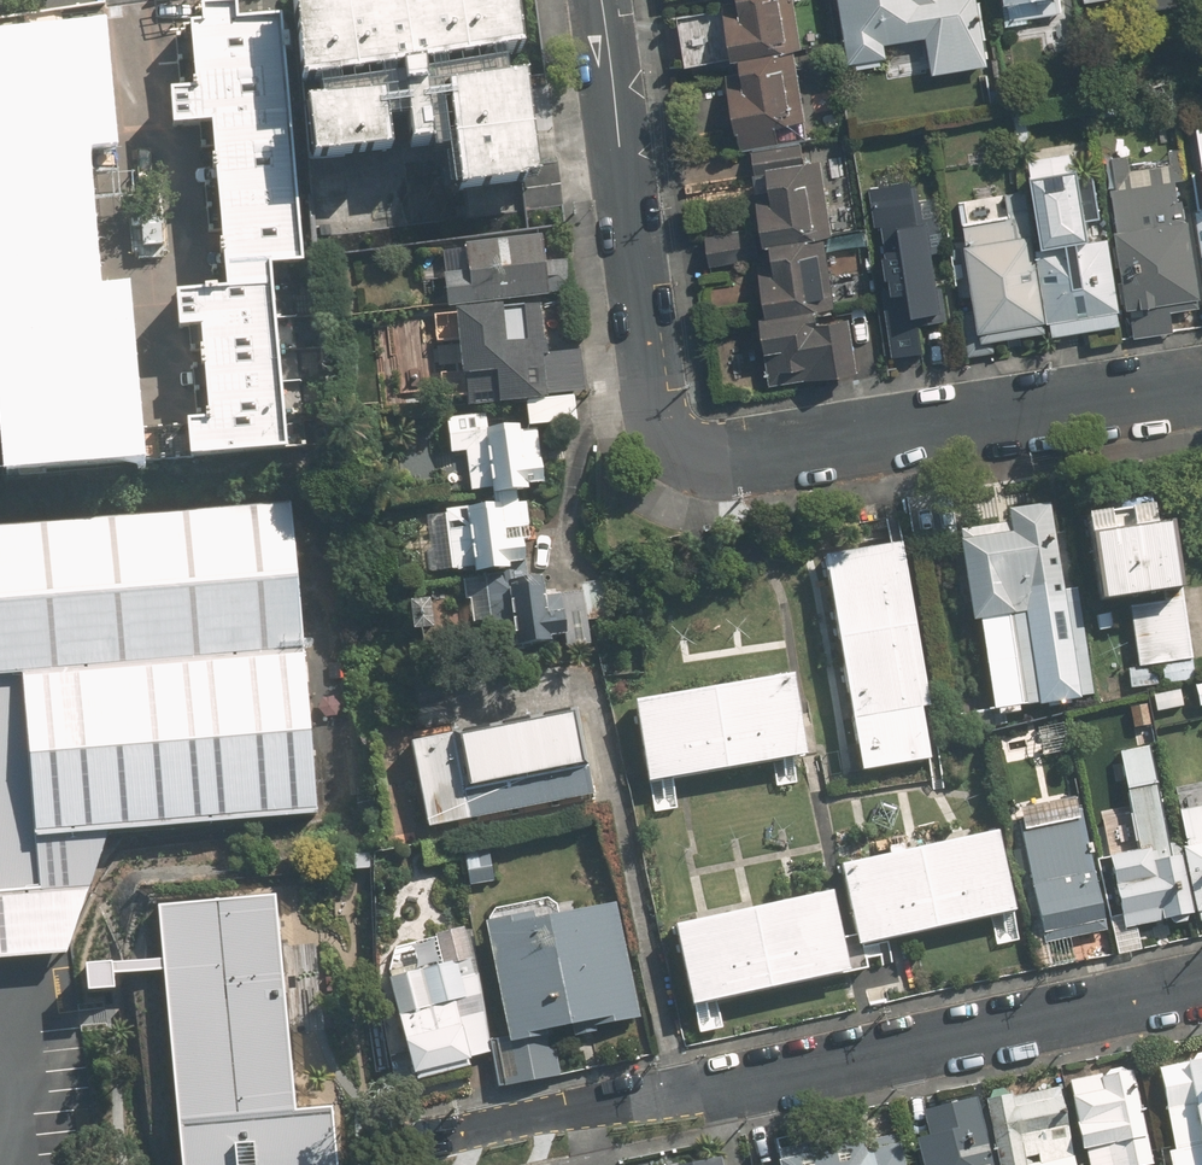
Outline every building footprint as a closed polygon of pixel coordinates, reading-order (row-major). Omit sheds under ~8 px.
[(303,85),(317,84),(320,104),(306,105),(312,161),(396,152),(393,122),(407,120),(410,146),(454,141),(459,194),(537,185),(526,85),(508,87),(504,60),(521,57),(514,0),(292,0),(303,85)] [(742,17),(726,19),(733,60),(740,59),(744,84),(730,86),(740,146),(806,135),(792,49),(818,45),(811,0),(740,0),(742,17)] [(854,61),(887,55),(884,41),(926,34),(933,74),(989,64),(978,0),(843,0),(854,61)] [(1009,23),(1065,15),(1063,0),(1006,0),(1009,23)] [(0,41),(0,268),(16,439),(36,438),(38,472),(193,459),(289,451),(267,267),(302,263),(283,19),(240,25),(238,6),(200,5),(204,25),(191,27),(201,89),(169,91),(173,129),(210,128),(226,289),(172,290),(178,331),(201,328),(210,423),(134,430),(107,432),(97,336),(125,335),(122,301),(86,303),(71,142),(109,138),(108,105),(81,92),(77,36),(0,41)] [(800,142),(753,148),(756,175),(768,173),(771,203),(759,204),(764,246),(771,245),(774,273),(759,275),(764,314),(767,382),(855,373),(853,318),(818,319),(819,328),(805,329),(804,312),(834,306),(826,235),(855,232),(852,204),(830,206),(824,158),(803,161),(800,142)] [(1050,330),(1051,337),(1085,331),(1087,343),(1121,337),(1111,237),(1092,240),(1074,170),(1030,177),(1043,254),(1038,257),(1050,330)] [(1137,338),(1175,332),(1171,309),(1201,305),(1201,296),(1189,216),(1185,217),(1178,178),(1112,189),(1127,308),(1132,307),(1137,338)] [(947,313),(933,256),(945,253),(935,211),(925,213),(917,179),(866,191),(899,325),(947,313)] [(1033,258),(1026,217),(1001,221),(996,195),(959,201),(982,341),(1050,330),(1038,257),(1033,258)] [(546,266),(542,235),(465,243),(466,250),(442,252),(448,309),(549,298),(548,292),(573,289),(570,264),(546,266)] [(527,404),(530,425),(577,420),(575,399),(581,398),(576,350),(557,353),(552,302),(455,313),(462,378),(470,377),(473,410),(527,404)] [(488,417),(449,418),(450,454),(470,453),(474,490),(494,490),(493,506),(438,509),(438,516),(427,516),(430,572),(525,568),(524,542),(513,542),(512,530),(529,530),(527,505),(519,505),(519,494),(528,494),(528,485),(544,485),(538,429),(488,429),(488,417)] [(0,529),(0,958),(117,948),(107,836),(316,818),(289,504),(0,529)] [(997,711),(1090,694),(1072,594),(1064,596),(1048,505),(1006,513),(1008,524),(958,533),(975,624),(981,623),(997,711)] [(1172,682),(1197,678),(1173,522),(1157,525),(1154,505),(1087,515),(1100,603),(1129,599),(1139,665),(1169,661),(1172,682)] [(929,708),(902,548),(826,561),(862,773),(932,761),(923,710),(929,708)] [(544,588),(511,592),(516,647),(549,644),(549,636),(565,637),(566,616),(547,615),(544,588)] [(454,595),(414,598),(415,630),(431,629),(430,633),(430,634),(430,636),(430,638),(430,639),(430,641),(431,642),(431,644),(432,645),(433,647),(434,648),(436,649),(437,650),(439,650),(440,651),(442,651),(443,651),(445,651),(447,651),(448,651),(450,650),(451,649),(453,649),(454,647),(455,646),(456,645),(457,644),(458,642),(458,640),(458,639),(458,637),(458,635),(458,634),(458,632),(457,631),(456,621),(454,595)] [(769,762),(773,785),(794,781),(790,759),(807,756),(793,674),(634,702),(648,784),(769,762)] [(579,712),(411,742),(427,827),(594,797),(579,712)] [(1196,915),(1183,842),(1168,845),(1149,745),(1120,752),(1140,852),(1112,858),(1123,917),(1113,919),(1120,954),(1144,950),(1139,926),(1196,915)] [(1196,915),(1200,914),(1201,923),(1201,807),(1179,812),(1185,842),(1183,842),(1196,915)] [(1087,814),(1021,828),(1043,933),(1109,919),(1087,814)] [(808,897),(804,879),(781,884),(785,902),(674,927),(692,1006),(872,966),(868,945),(1017,912),(999,829),(843,863),(859,935),(843,938),(833,891),(808,897)] [(463,857),(468,888),(500,883),(495,851),(463,857)] [(155,909),(178,1164),(347,1164),(342,1105),(297,1109),(279,899),(155,909)] [(486,919),(488,928),(508,1034),(491,1037),(501,1086),(561,1074),(553,1035),(641,1018),(619,903),(566,913),(564,904),(486,919)] [(419,970),(388,979),(415,1074),(491,1052),(471,928),(412,947),(419,970)] [(1193,1063),(1157,1070),(1175,1150),(1169,1152),(1172,1164),(1201,1164),(1201,1053),(1193,1063)] [(1071,1081),(1089,1164),(1151,1164),(1154,1164),(1133,1068),(1071,1081)] [(1014,1094),(986,1100),(1000,1164),(1076,1164),(1060,1089),(1015,1099),(1014,1094)] [(923,1164),(994,1164),(977,1097),(925,1109),(931,1137),(917,1140),(923,1164)] [(902,1148),(868,1155),(863,1132),(777,1150),(780,1164),(905,1164),(902,1148)]
